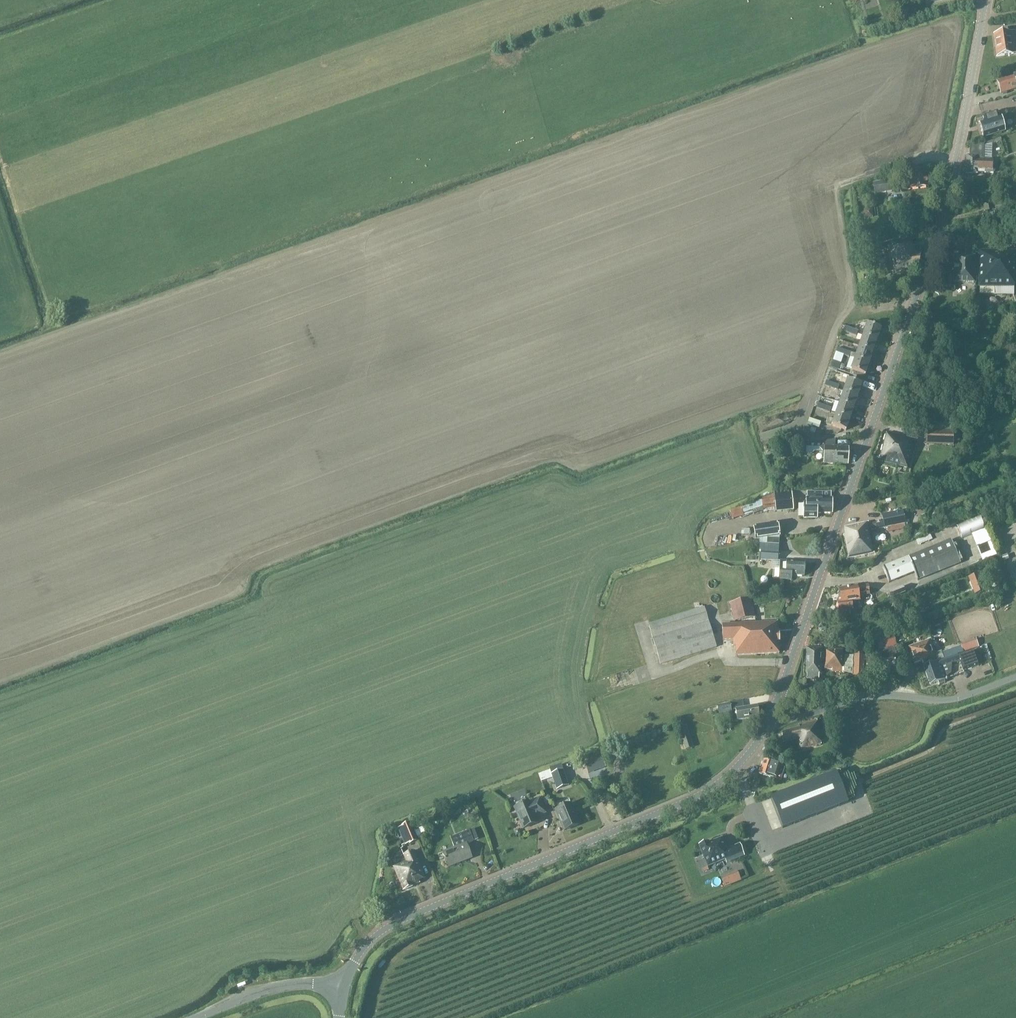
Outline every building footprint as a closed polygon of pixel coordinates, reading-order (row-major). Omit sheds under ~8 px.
[(997,57),(1013,54),(1011,40),(1015,40),(1015,38),(1015,32),(993,35),(997,57)] [(1001,94),(1015,90),(1015,85),(1015,84),(1015,76),(997,82),(1001,94)] [(983,138),(1005,131),(1000,117),(999,118),(997,112),(982,117),(984,123),(979,124),(983,138)] [(1000,137),(984,142),(969,146),(969,155),(966,155),(966,174),(978,174),(977,172),(992,172),(994,172),(995,172),(995,166),(993,166),(993,160),(984,160),(984,147),(1001,142),(1000,137)] [(901,190),(911,189),(927,186),(925,176),(924,176),(923,169),(910,171),(911,178),(902,179),(902,183),(900,183),(901,190)] [(891,182),(894,181),(894,175),(886,175),(886,182),(873,184),(874,195),(892,192),(891,182)] [(987,216),(979,217),(980,226),(988,224),(987,216)] [(919,267),(921,252),(917,252),(917,246),(911,246),(910,240),(887,244),(890,273),(919,267)] [(1014,287),(1015,278),(1015,277),(1015,251),(978,251),(978,287),(979,287),(979,294),(975,295),(975,300),(981,300),(981,295),(1015,295),(1014,287)] [(954,256),(954,282),(975,283),(975,256),(954,256)] [(863,336),(878,341),(881,329),(867,324),(863,336)] [(856,336),(858,331),(845,326),(843,332),(856,336)] [(873,352),(878,341),(863,336),(861,342),(855,340),(853,345),(859,347),(873,352)] [(869,364),(873,352),(859,347),(854,359),(869,364)] [(849,358),(851,352),(837,348),(835,353),(849,358)] [(865,375),(869,364),(854,359),(850,371),(865,375)] [(843,391),(858,396),(862,385),(847,380),(843,391)] [(837,391),(839,386),(826,381),(824,386),(837,391)] [(854,408),(858,396),(843,391),(841,398),(836,396),(835,400),(839,402),(839,403),(854,408)] [(829,413),(831,408),(818,403),(817,408),(829,413)] [(850,419),(854,408),(839,403),(835,414),(850,419)] [(846,431),(850,419),(835,414),(833,420),(828,418),(826,424),(831,426),(846,431)] [(953,446),(953,441),(959,441),(959,425),(926,424),(925,445),(953,446)] [(913,441),(900,438),(886,434),(878,462),(907,468),(913,441)] [(788,444),(788,445),(789,447),(799,445),(799,448),(806,446),(806,454),(813,454),(814,452),(824,453),(823,465),(847,466),(848,447),(835,447),(835,440),(806,445),(805,440),(798,442),(794,442),(788,444)] [(831,493),(807,493),(807,499),(806,499),(806,504),(803,504),(803,518),(817,519),(817,514),(832,514),(832,499),(831,499),(831,493)] [(793,495),(775,496),(776,512),(794,510),(793,495)] [(903,511),(882,515),(883,519),(879,519),(880,525),(884,524),(884,528),(905,524),(903,511)] [(957,526),(962,537),(984,528),(980,517),(957,526)] [(848,558),(875,553),(870,522),(844,528),(845,536),(843,536),(848,558)] [(777,525),(754,528),(756,539),(779,536),(777,525)] [(972,535),(982,561),(996,556),(986,529),(972,535)] [(946,570),(961,564),(951,540),(897,562),(882,567),(889,583),(914,573),(917,581),(925,578),(946,570)] [(761,561),(776,562),(778,562),(778,561),(779,546),(762,545),(761,561)] [(791,576),(803,577),(804,562),(780,561),(779,580),(791,581),(791,576)] [(978,575),(967,579),(973,595),(984,591),(978,575)] [(869,594),(867,586),(857,588),(857,586),(839,589),(841,602),(839,603),(838,604),(839,610),(841,611),(852,609),(851,602),(859,601),(858,596),(869,594)] [(888,592),(889,593),(888,594),(889,597),(890,597),(891,599),(905,593),(903,586),(888,592)] [(730,603),(732,612),(734,624),(722,625),(723,641),(732,641),(733,647),(735,647),(735,655),(779,654),(778,622),(756,623),(750,598),(748,599),(746,590),(739,591),(742,601),(730,603)] [(704,607),(648,625),(661,665),(716,648),(704,607)] [(878,650),(894,646),(891,636),(876,641),(878,650)] [(978,647),(978,646),(976,640),(968,643),(959,646),(942,652),(941,651),(935,653),(930,639),(913,646),(908,647),(914,665),(922,662),(923,667),(978,647)] [(897,657),(894,646),(878,650),(881,662),(897,657)] [(824,666),(824,650),(822,650),(822,648),(806,648),(805,668),(804,675),(821,676),(822,666),(824,666)] [(824,666),(824,670),(832,670),(832,672),(843,673),(844,656),(842,656),(843,649),(824,649),(824,650),(824,666)] [(974,651),(958,656),(959,660),(963,671),(979,665),(974,651)] [(946,678),(942,666),(959,660),(958,656),(957,655),(923,667),(930,685),(935,683),(937,685),(944,682),(943,679),(946,678)] [(742,701),(741,701),(717,705),(719,713),(719,717),(732,715),(731,710),(735,710),(737,720),(760,716),(758,705),(744,708),(742,701)] [(819,738),(822,737),(817,719),(798,724),(799,728),(780,733),(784,745),(797,741),(800,751),(821,745),(819,738)] [(686,749),(693,747),(684,720),(676,722),(686,749)] [(584,763),(588,774),(605,768),(601,757),(584,763)] [(763,760),(759,774),(776,778),(780,780),(785,766),(781,765),(763,760)] [(561,765),(550,769),(552,774),(563,770),(561,765)] [(568,785),(563,770),(552,774),(557,789),(568,785)] [(836,773),(771,798),(783,829),(848,803),(836,773)] [(523,828),(524,828),(537,823),(535,817),(545,813),(539,798),(529,803),(529,802),(515,807),(523,828)] [(579,824),(572,803),(556,810),(564,831),(579,824)] [(409,844),(417,841),(409,822),(401,825),(402,827),(398,829),(404,845),(409,844)] [(460,845),(442,852),(448,867),(471,858),(466,844),(473,841),(469,831),(456,835),(460,845)] [(708,842),(699,846),(708,869),(730,859),(731,861),(744,856),(739,845),(726,850),(722,838),(709,843),(708,842)] [(425,878),(413,851),(403,855),(406,861),(393,867),(403,890),(412,886),(419,883),(419,881),(425,878)]
